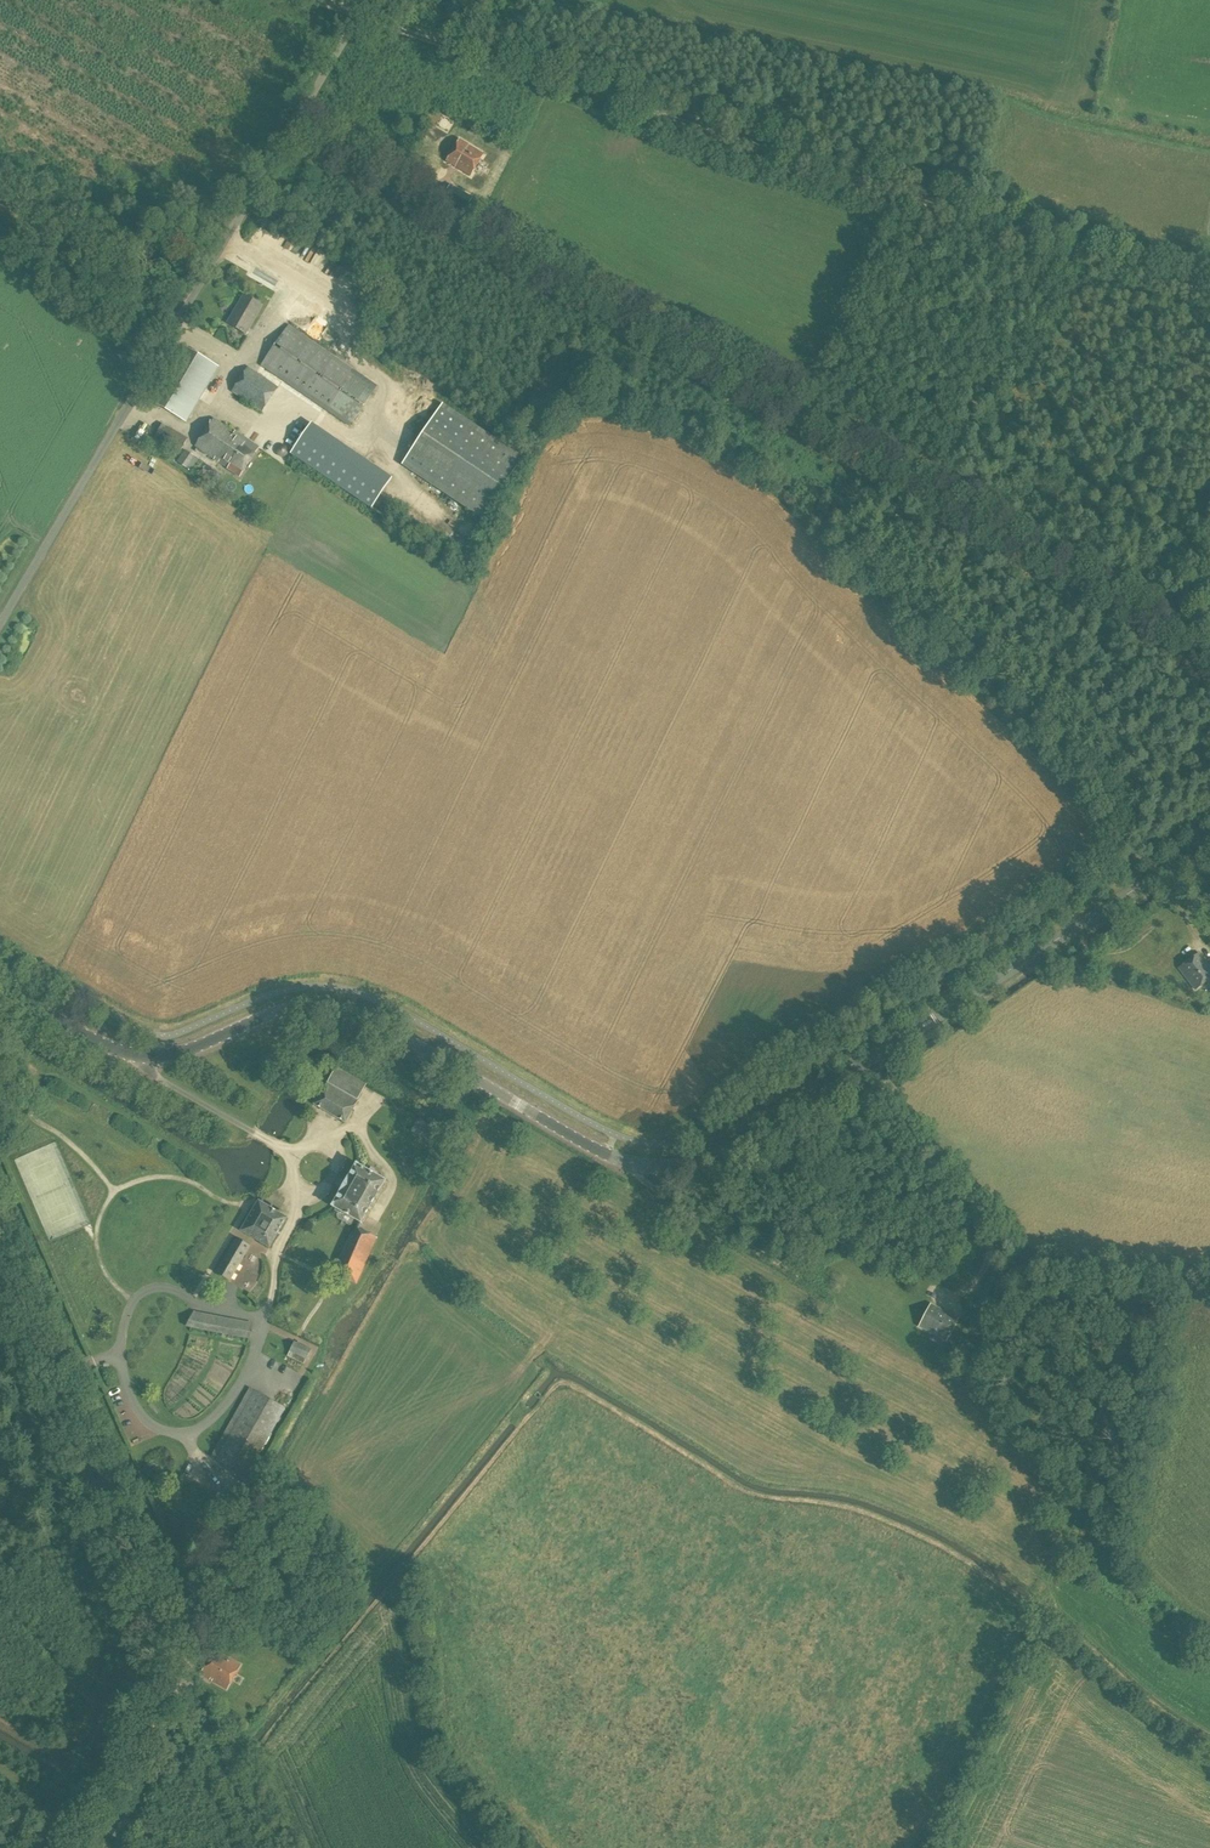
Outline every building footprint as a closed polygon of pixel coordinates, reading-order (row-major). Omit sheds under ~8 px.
[(470,175),(483,153),(460,140),(447,161),(470,175)] [(297,256),(302,245),(287,238),(282,249),(297,256)] [(323,258),(316,270),(330,277),(336,265),(323,258)] [(244,335),(262,305),(245,295),(227,324),(244,335)] [(350,425),(377,385),(289,325),(261,365),(350,425)] [(336,351),(345,340),(334,331),(325,341),(336,351)] [(186,421),(219,367),(185,347),(153,401),(186,421)] [(261,412),(278,388),(249,367),(232,391),(261,412)] [(483,518),(523,458),(442,404),(402,464),(483,518)] [(235,432),(235,433),(214,419),(196,445),(228,467),(228,469),(239,477),(259,448),(235,432)] [(180,453),(188,439),(163,424),(155,438),(180,453)] [(384,487),(389,492),(400,481),(395,475),(384,487)] [(343,482),(340,487),(351,495),(355,490),(343,482)] [(1209,978),(1209,967),(1199,953),(1179,968),(1195,989),(1209,978)] [(365,1084),(337,1068),(327,1084),(326,1083),(313,1104),(345,1123),(358,1102),(356,1101),(365,1084)] [(361,1223),(385,1181),(355,1164),(331,1206),(361,1223)] [(270,1248),(287,1218),(258,1201),(241,1231),(270,1248)] [(356,1284),(377,1237),(357,1228),(336,1275),(356,1284)] [(230,1281),(250,1246),(237,1238),(216,1273),(230,1281)] [(989,1284),(1001,1291),(1003,1288),(991,1281),(989,1284)] [(977,1305),(989,1312),(993,1306),(981,1299),(977,1305)] [(946,1340),(957,1319),(930,1304),(918,1326),(946,1340)] [(304,1364),(311,1349),(294,1341),(287,1356),(304,1364)] [(247,1477),(285,1408),(255,1391),(216,1460),(247,1477)] [(226,1690),(241,1663),(214,1648),(199,1675),(226,1690)]
